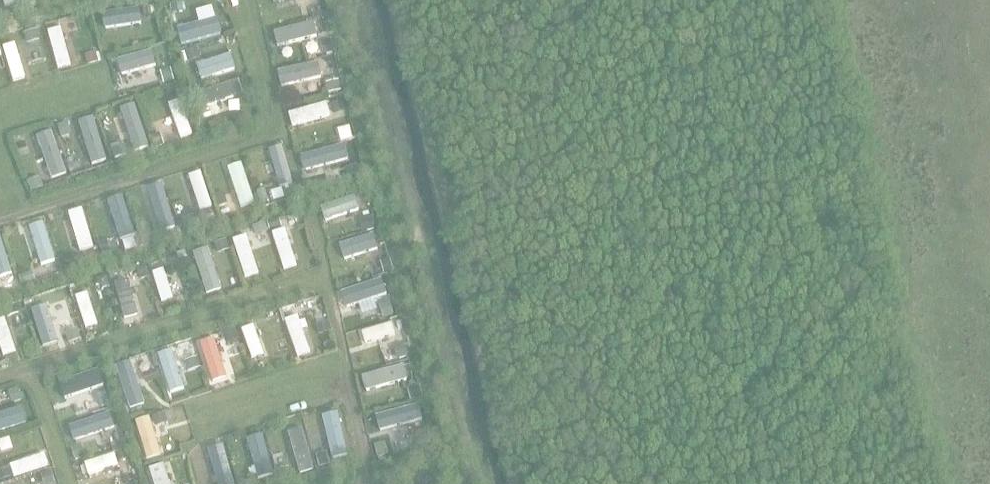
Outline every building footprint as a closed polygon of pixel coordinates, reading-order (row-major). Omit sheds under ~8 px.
[(0,413),(0,431),(31,420),(26,405),(0,413)] [(44,454),(10,465),(14,477),(48,465),(44,454)]
